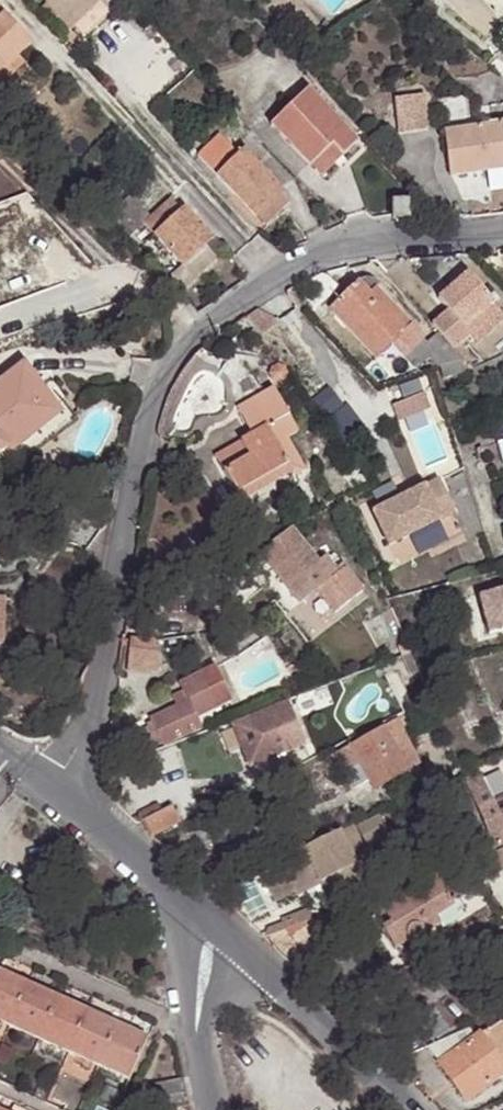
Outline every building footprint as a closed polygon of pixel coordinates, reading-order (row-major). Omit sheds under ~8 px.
[(113,8),(106,0),(49,0),(57,9),(81,35),(113,8)] [(2,94),(18,80),(12,74),(25,62),(38,50),(0,9),(0,92),(2,94)] [(53,12),(77,39),(81,35),(57,9),(53,12)] [(12,74),(18,80),(31,68),(25,62),(12,74)] [(329,153),(338,163),(353,149),(305,94),(267,128),(307,172),(329,153)] [(396,102),(398,122),(399,134),(430,130),(428,117),(426,99),(396,102)] [(502,161),(502,122),(447,129),(453,174),(489,169),(488,162),(502,161)] [(258,216),(285,193),(229,129),(203,151),(258,216)] [(316,182),(338,163),(329,153),(307,172),(316,182)] [(488,162),(489,169),(491,180),(502,178),(502,161),(488,162)] [(258,216),(265,224),(292,201),(285,193),(258,216)] [(205,246),(214,238),(176,195),(146,222),(184,264),(169,276),(183,291),(217,260),(205,246)] [(413,219),(413,203),(398,202),(398,219),(413,219)] [(434,299),(418,313),(427,323),(442,339),(458,324),(485,299),(453,263),(425,288),(434,299)] [(438,367),(461,360),(442,339),(427,323),(409,338),(371,296),(362,302),(352,290),(330,310),(375,359),(392,345),(413,368),(428,357),(438,367)] [(485,299),(458,324),(466,333),(494,309),(485,299)] [(53,406),(23,364),(0,381),(0,451),(4,448),(9,453),(41,428),(34,420),(53,406)] [(423,393),(391,406),(397,422),(430,409),(423,393)] [(269,432),(282,424),(270,398),(237,413),(248,439),(217,456),(237,494),(288,467),(269,432)] [(60,414),(53,406),(34,420),(41,428),(60,414)] [(373,514),(388,549),(455,519),(440,485),(373,514)] [(305,572),(325,595),(351,573),(329,546),(322,551),(313,540),(304,548),(289,529),(261,551),(289,586),(305,572)] [(502,624),(502,588),(481,594),(491,627),(502,624)] [(154,639),(131,638),(128,670),(159,673),(160,650),(154,639)] [(228,709),(214,670),(178,683),(181,693),(184,701),(174,705),(153,712),(165,745),(192,735),(188,724),(228,709)] [(174,705),(184,701),(181,693),(171,697),(174,705)] [(251,765),(305,743),(289,703),(240,721),(250,747),(244,749),(251,765)] [(373,772),(378,782),(403,769),(381,726),(332,751),(340,768),(348,783),(365,775),(373,772)] [(502,843),(502,819),(481,769),(465,777),(496,847),(502,843)] [(371,785),(378,782),(373,772),(365,775),(371,785)] [(149,828),(177,818),(169,799),(162,802),(159,795),(140,802),(149,828)] [(363,837),(383,826),(378,816),(358,827),(363,837)] [(348,847),(339,829),(271,862),(278,876),(265,882),(274,900),(293,891),(291,887),(318,873),(322,881),(329,894),(363,878),(348,847)] [(413,879),(394,886),(401,898),(411,915),(423,937),(431,933),(434,935),(439,936),(443,935),(448,932),(450,929),(451,925),(449,922),(464,914),(459,905),(476,895),(462,870),(471,865),(468,861),(418,888),(413,879)] [(491,898),(471,865),(462,870),(476,895),(459,905),(464,914),(476,907),(491,898)] [(322,881),(318,873),(291,887),(293,891),(295,895),(322,881)] [(401,898),(394,886),(378,892),(386,906),(401,898)] [(312,918),(308,908),(281,918),(285,929),(312,918)] [(308,959),(335,950),(323,914),(312,918),(285,929),(264,937),(288,960),(306,954),(308,959)] [(415,942),(423,937),(411,915),(402,920),(415,942)] [(5,1028),(23,987),(0,977),(0,1026),(5,1028)] [(23,987),(5,1028),(35,1041),(53,1000),(23,987)] [(53,1000),(35,1041),(64,1054),(82,1012),(53,1000)] [(64,1054),(94,1067),(112,1025),(82,1012),(64,1054)] [(479,1034),(471,1040),(465,1033),(428,1048),(465,1101),(502,1074),(502,1021),(479,1034)] [(112,1025),(94,1067),(126,1081),(144,1039),(112,1025)] [(186,1106),(183,1093),(181,1080),(153,1086),(155,1098),(158,1109),(187,1109),(186,1106)]
